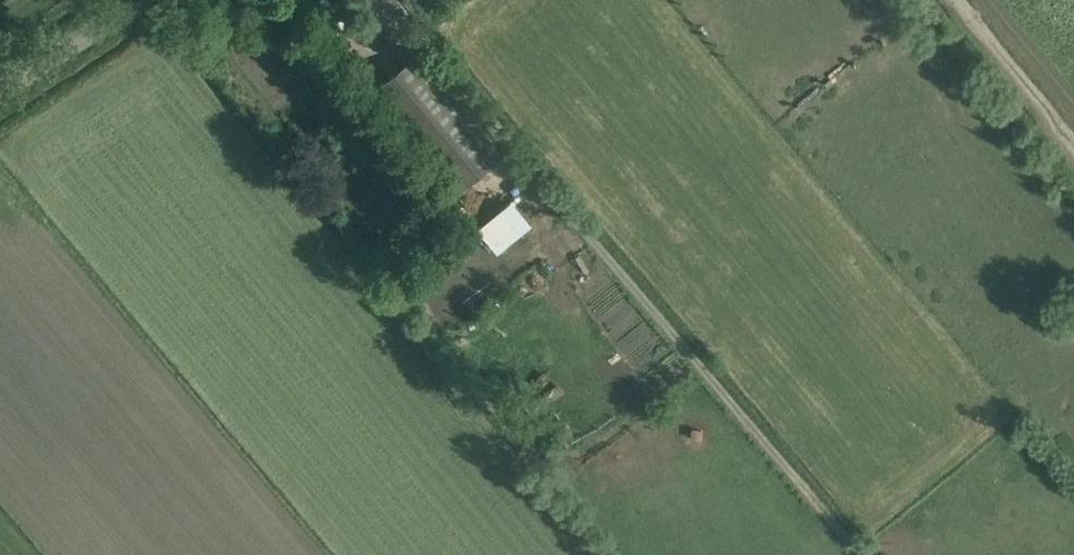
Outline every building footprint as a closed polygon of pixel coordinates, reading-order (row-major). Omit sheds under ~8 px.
[(388,131),(448,200),(503,154),(418,52),(370,91),(377,100),(372,104),(383,118),(389,114),(398,124),(388,131)] [(503,226),(520,207),(508,197),(492,216),(503,226)]
